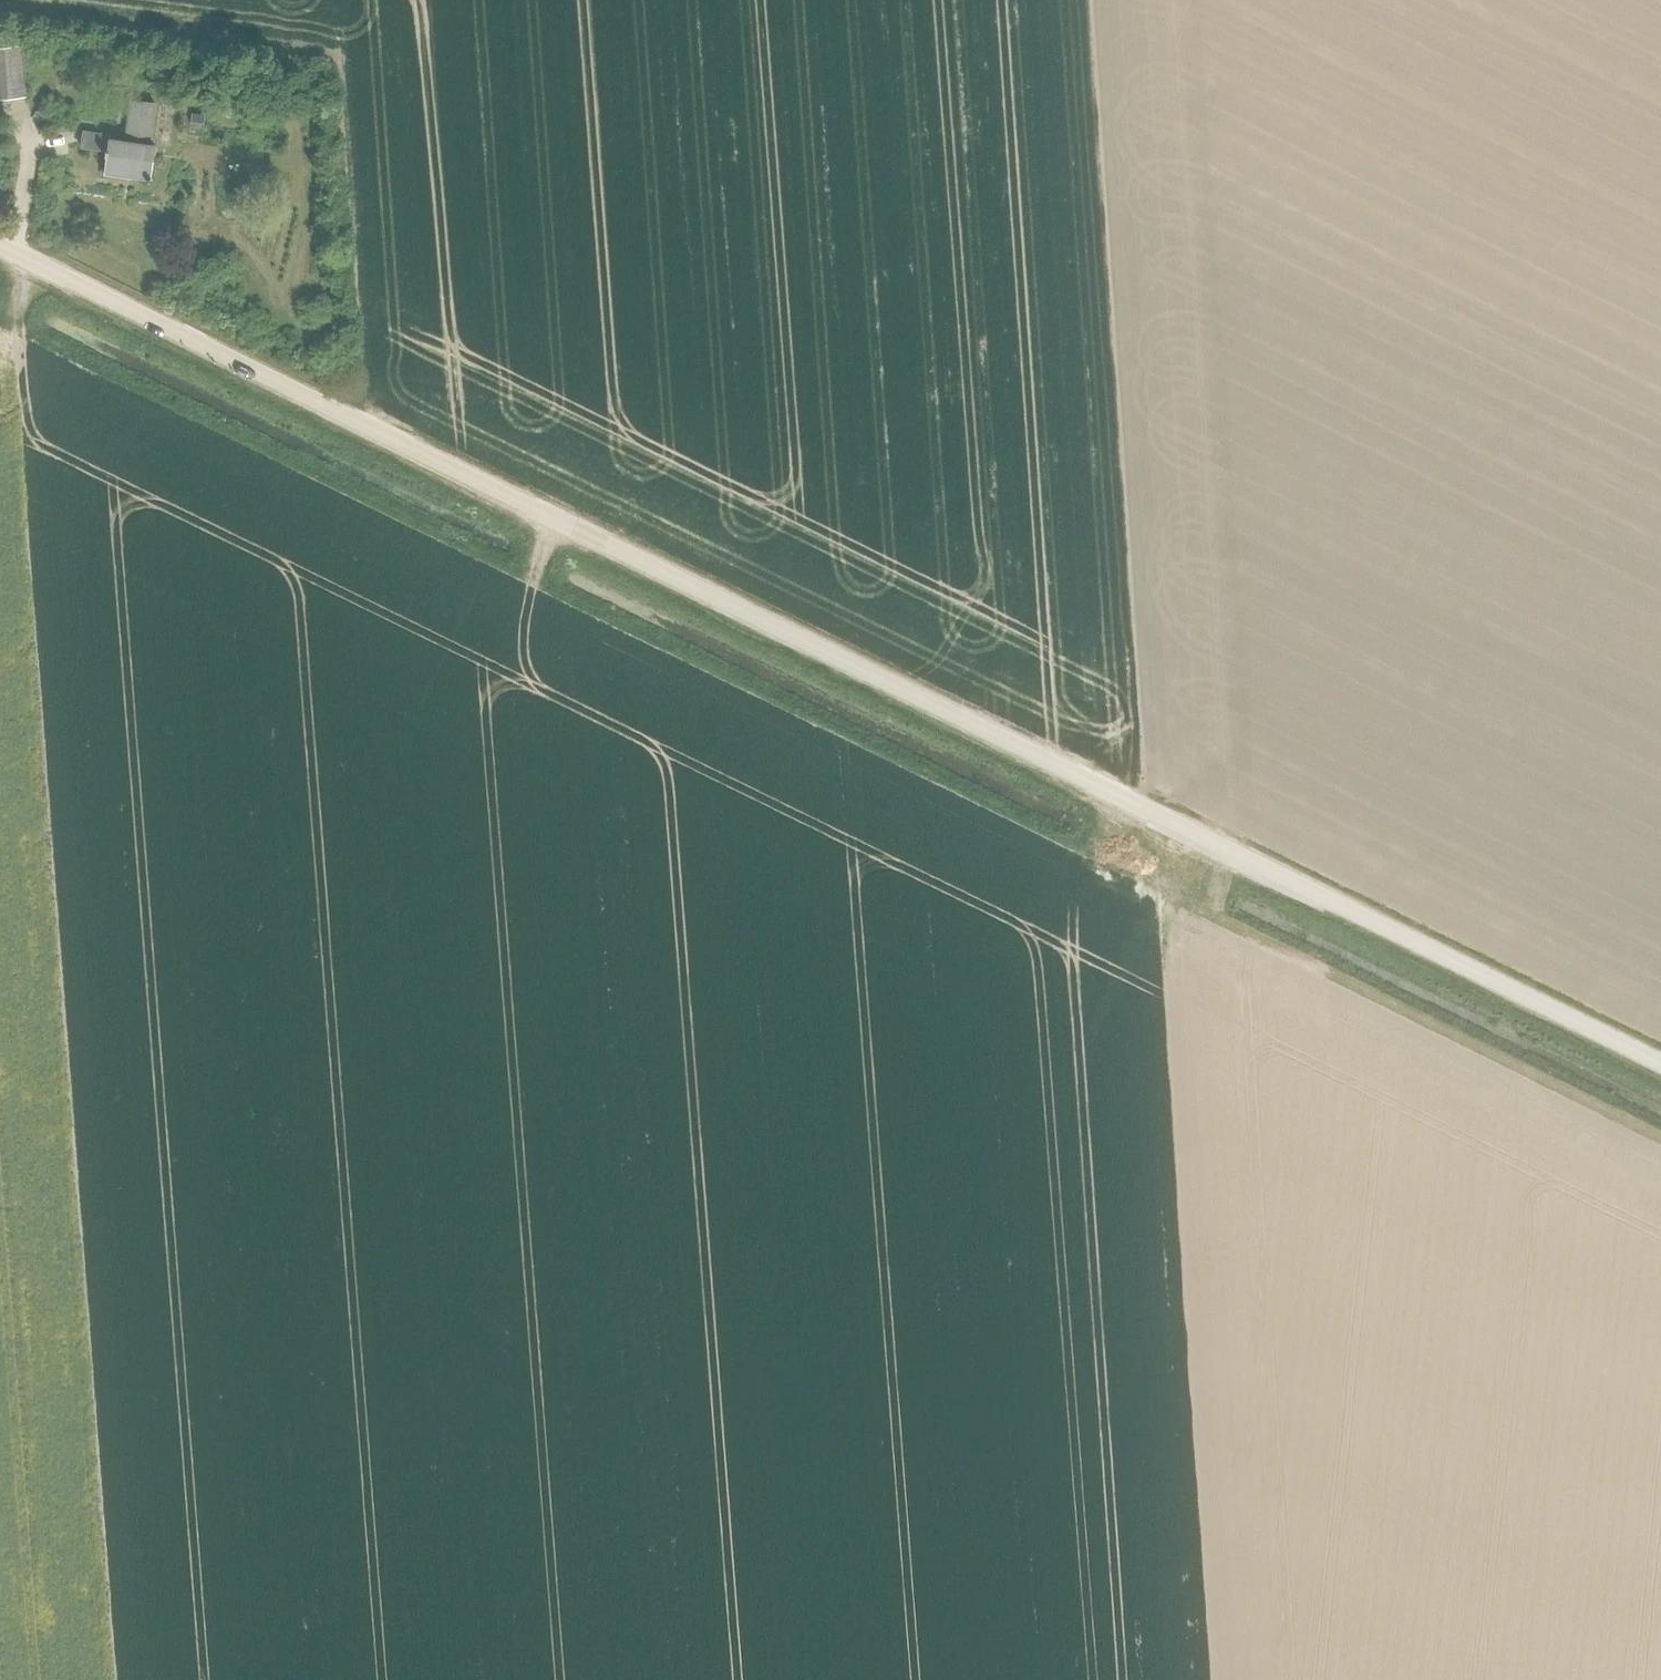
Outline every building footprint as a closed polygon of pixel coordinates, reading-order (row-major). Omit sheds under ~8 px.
[(0,47),(0,97),(25,95),(21,45),(0,47)] [(149,144),(155,103),(132,100),(126,141),(110,139),(111,136),(109,135),(83,132),(81,147),(105,150),(104,155),(107,155),(104,173),(147,179),(147,180),(150,180),(155,145),(149,144)] [(191,113),(189,123),(203,125),(204,115),(191,113)]
